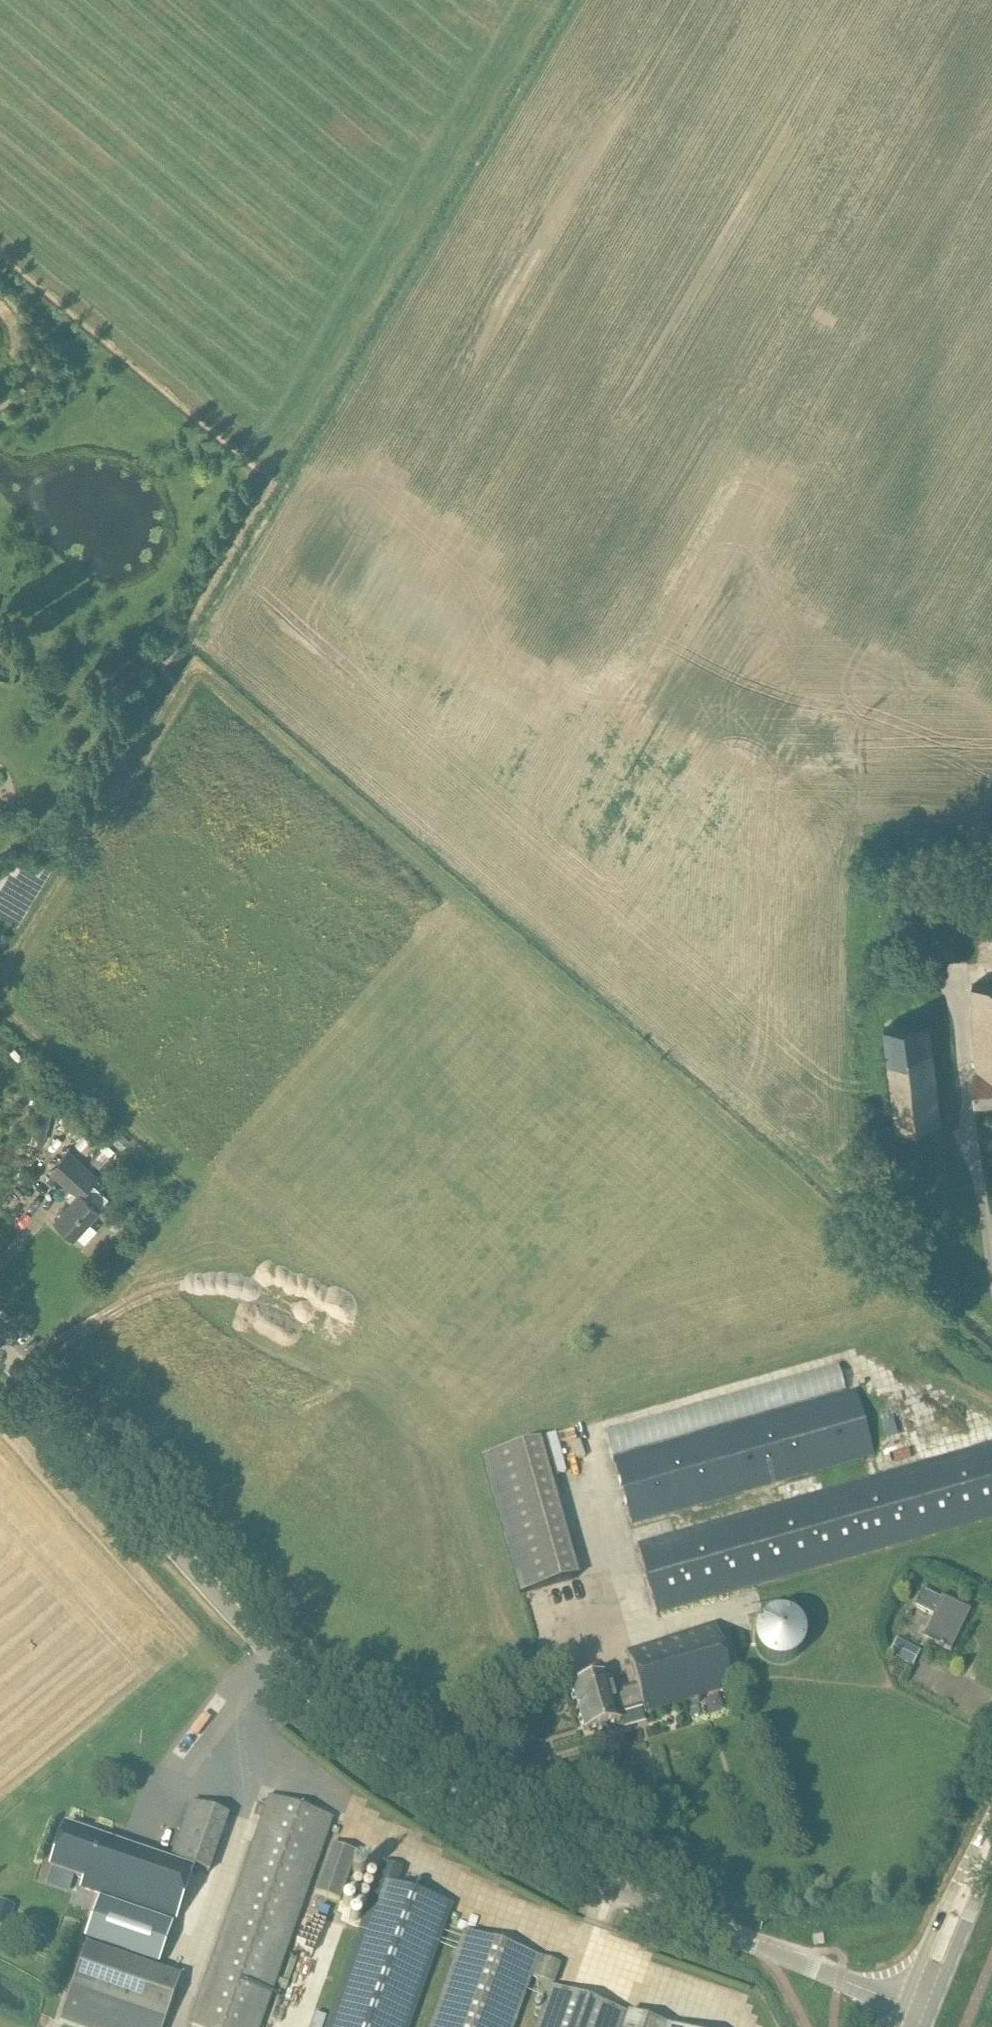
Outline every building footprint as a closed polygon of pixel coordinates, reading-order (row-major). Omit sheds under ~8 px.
[(977,1103),(991,1102),(991,984),(973,985),(979,1067),(974,1067),(977,1103)] [(886,1029),(895,1105),(897,1125),(941,1120),(930,1024),(886,1029)] [(40,1078),(38,1088),(56,1091),(58,1080),(40,1078)] [(101,1139),(90,1128),(74,1144),(87,1154),(101,1139)] [(118,1130),(110,1139),(121,1149),(129,1141),(118,1130)] [(67,1151),(63,1155),(49,1170),(77,1195),(54,1220),(73,1237),(75,1235),(84,1243),(96,1230),(87,1221),(98,1209),(98,1208),(108,1197),(92,1182),(96,1178),(67,1151)] [(635,1527),(865,1461),(875,1458),(856,1391),(615,1459),(635,1527)] [(577,1576),(539,1440),(481,1456),(520,1592),(577,1576)] [(880,1476),(869,1478),(639,1544),(659,1613),(991,1519),(991,1445),(880,1476)] [(971,1611),(953,1602),(945,1598),(944,1600),(925,1590),(917,1606),(936,1616),(925,1638),(951,1651),(951,1650),(950,1649),(959,1632),(955,1630),(966,1609),(971,1612),(971,1611)] [(797,1620),(758,1609),(745,1651),(785,1663),(797,1620)] [(642,1703),(645,1713),(732,1687),(713,1624),(627,1650),(637,1684),(613,1692),(608,1675),(571,1686),(583,1727),(620,1716),(618,1710),(642,1703)] [(911,1664),(919,1650),(892,1638),(887,1653),(911,1664)] [(200,2026),(259,2026),(332,1818),(270,1797),(191,2024),(200,2026)] [(171,1860),(208,1872),(227,1817),(188,1804),(171,1860)] [(65,1825),(50,1868),(84,1880),(80,1890),(175,1922),(193,1870),(65,1825)] [(332,1845),(315,1894),(339,1901),(356,1853),(332,1845)] [(451,1904),(396,1884),(401,1868),(385,1862),(327,2026),(408,2026),(451,1904)] [(99,1898),(84,1940),(158,1966),(173,1924),(99,1898)] [(430,2026),(515,2026),(534,1976),(543,1980),(538,1994),(545,1996),(534,2026),(618,2026),(623,2011),(552,1986),(560,1964),(464,1931),(430,2026)] [(87,1944),(58,2023),(70,2026),(162,2026),(181,1976),(87,1944)] [(311,2026),(324,2026),(327,2017),(316,2013),(311,2026)] [(628,2013),(623,2026),(669,2026),(628,2013)]
